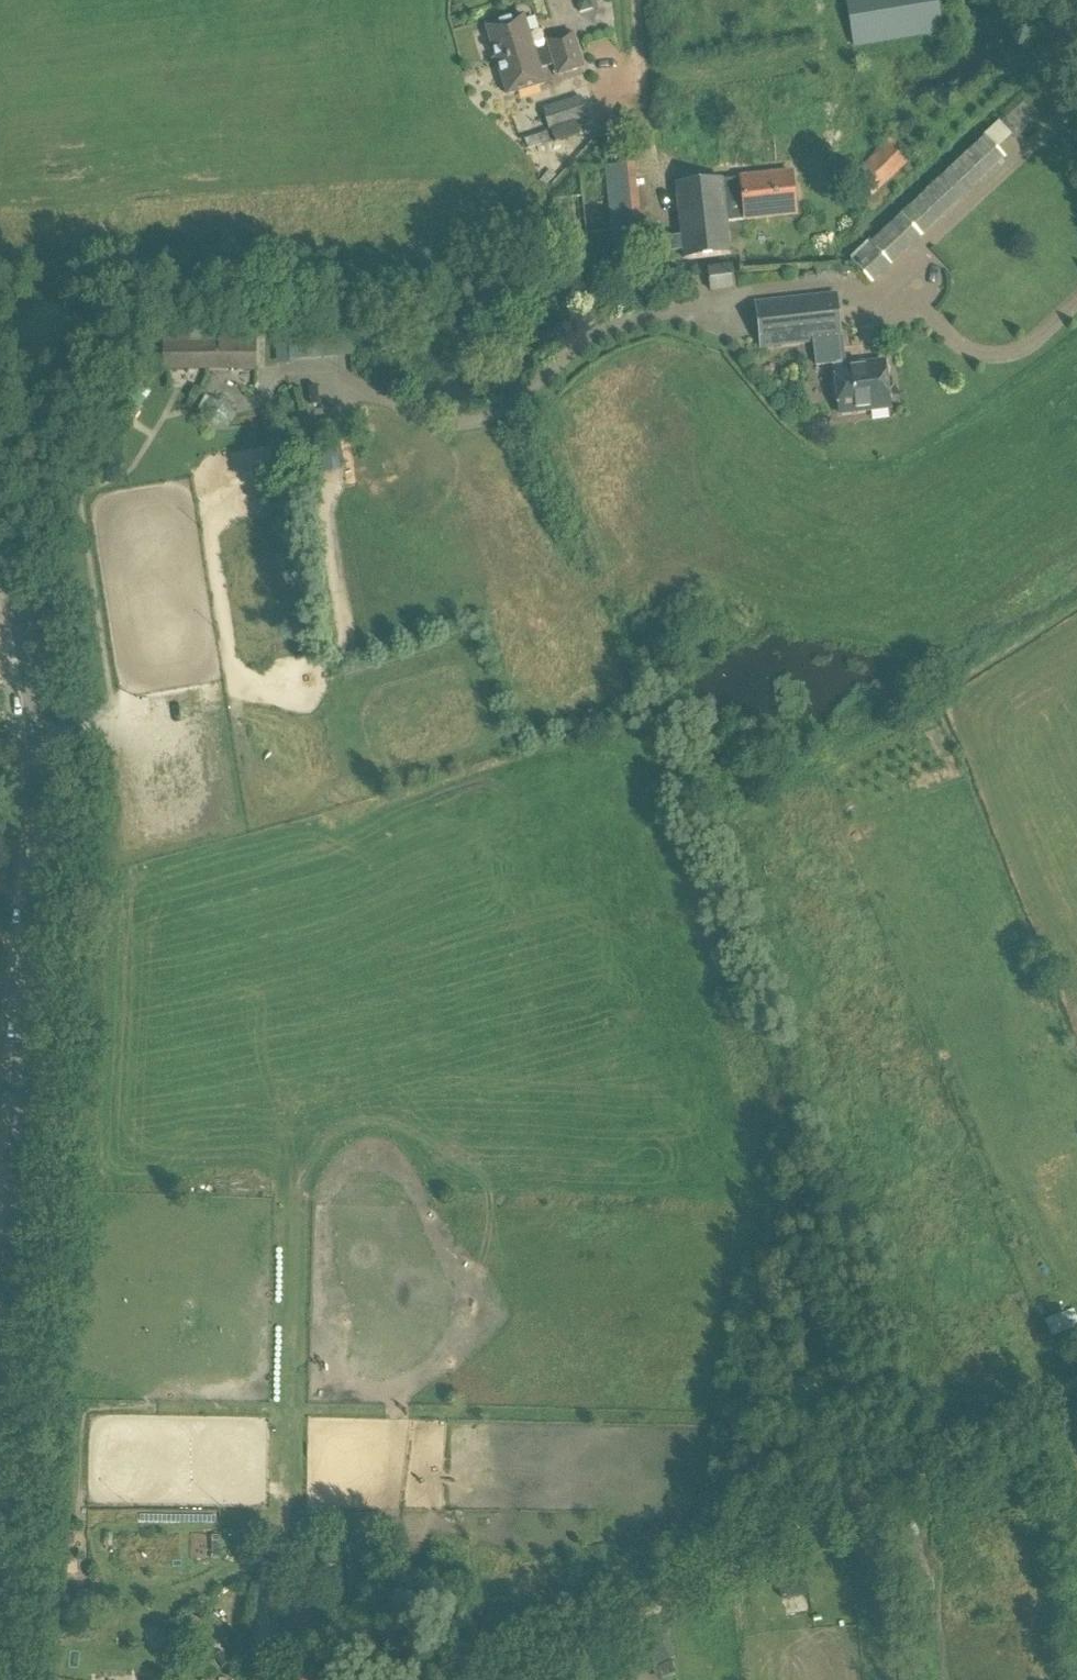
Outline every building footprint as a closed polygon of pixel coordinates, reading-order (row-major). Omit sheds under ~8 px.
[(855,46),(943,33),(938,0),(848,0),(855,46)] [(525,15),(499,24),(484,28),(506,97),(546,84),(541,69),(554,65),(557,76),(583,69),(571,33),(546,40),(549,48),(536,52),(525,15)] [(542,109),(550,132),(587,119),(580,96),(542,109)] [(868,199),(913,157),(895,138),(850,180),(868,199)] [(1004,158),(997,150),(986,138),(985,139),(903,215),(922,235),(1004,158)] [(682,235),(665,237),(667,250),(683,248),(684,257),(733,252),(730,222),(796,216),(792,172),(742,177),(677,183),(682,235)] [(637,206),(615,209),(617,232),(639,230),(637,206)] [(908,247),(890,228),(854,262),(872,281),(908,247)] [(713,285),(737,281),(733,256),(709,259),(713,285)] [(841,334),(838,294),(757,300),(760,344),(814,340),(814,336),(841,334)] [(253,333),(159,334),(160,367),(234,366),(234,369),(253,369),(253,333)] [(814,336),(814,340),(816,365),(833,364),(837,414),(867,412),(867,402),(886,401),(886,396),(890,391),(889,383),(884,378),(883,364),(845,367),(842,334),(841,334),(814,336)] [(757,853),(762,874),(774,871),(770,850),(757,853)] [(1044,1321),(1050,1338),(1076,1328),(1076,1317),(1074,1309),(1044,1321)] [(640,1645),(649,1668),(652,1667),(668,1661),(658,1636),(640,1645)] [(316,1668),(295,1679),(323,1679),(316,1668)]
